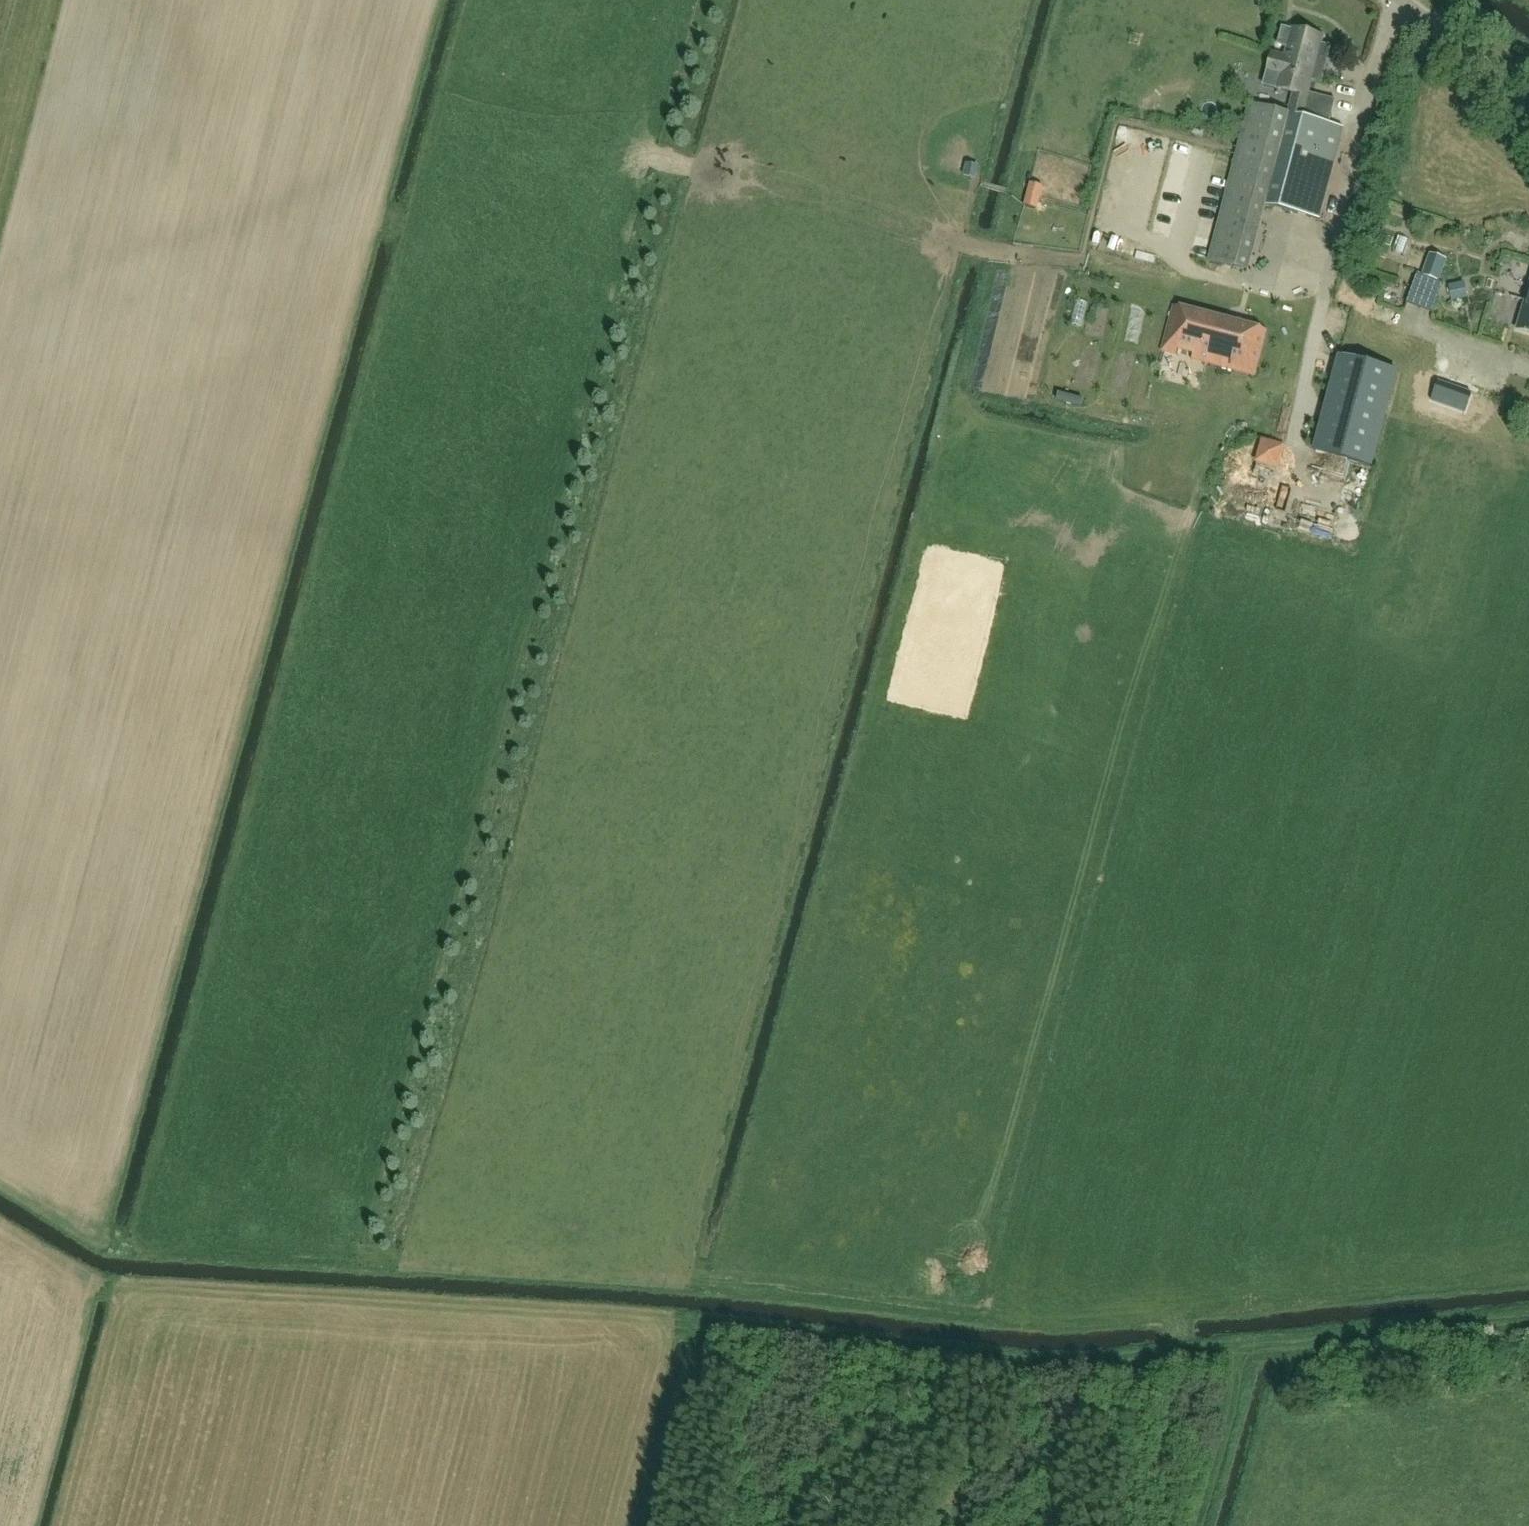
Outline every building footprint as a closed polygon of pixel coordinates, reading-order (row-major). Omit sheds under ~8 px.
[(1294,28),(1293,30),(1283,27),(1279,43),(1289,46),(1286,57),(1286,58),(1305,63),(1304,67),(1314,70),(1312,80),(1322,82),(1332,47),(1321,44),(1323,36),(1294,28)] [(1286,58),(1286,57),(1272,53),(1267,71),(1281,75),(1278,89),(1292,93),(1287,113),(1330,123),(1336,100),(1308,93),(1311,80),(1322,83),(1322,82),(1312,80),(1314,70),(1304,67),(1305,63),(1286,58)] [(1330,123),(1287,113),(1249,103),(1208,261),(1249,272),(1266,206),(1320,220),(1345,126),(1330,123)] [(1431,254),(1422,276),(1438,281),(1447,259),(1431,254)] [(1460,283),(1449,286),(1452,301),(1464,298),(1460,283)] [(1458,331),(1476,337),(1493,292),(1475,285),(1458,331)] [(1518,329),(1528,332),(1528,292),(1518,329)] [(1173,311),(1163,350),(1177,354),(1179,349),(1193,353),(1192,358),(1254,375),(1265,336),(1173,311)] [(1398,373),(1340,358),(1315,455),(1372,470),(1398,373)] [(1441,381),(1434,399),(1467,411),(1474,392),(1441,381)]
